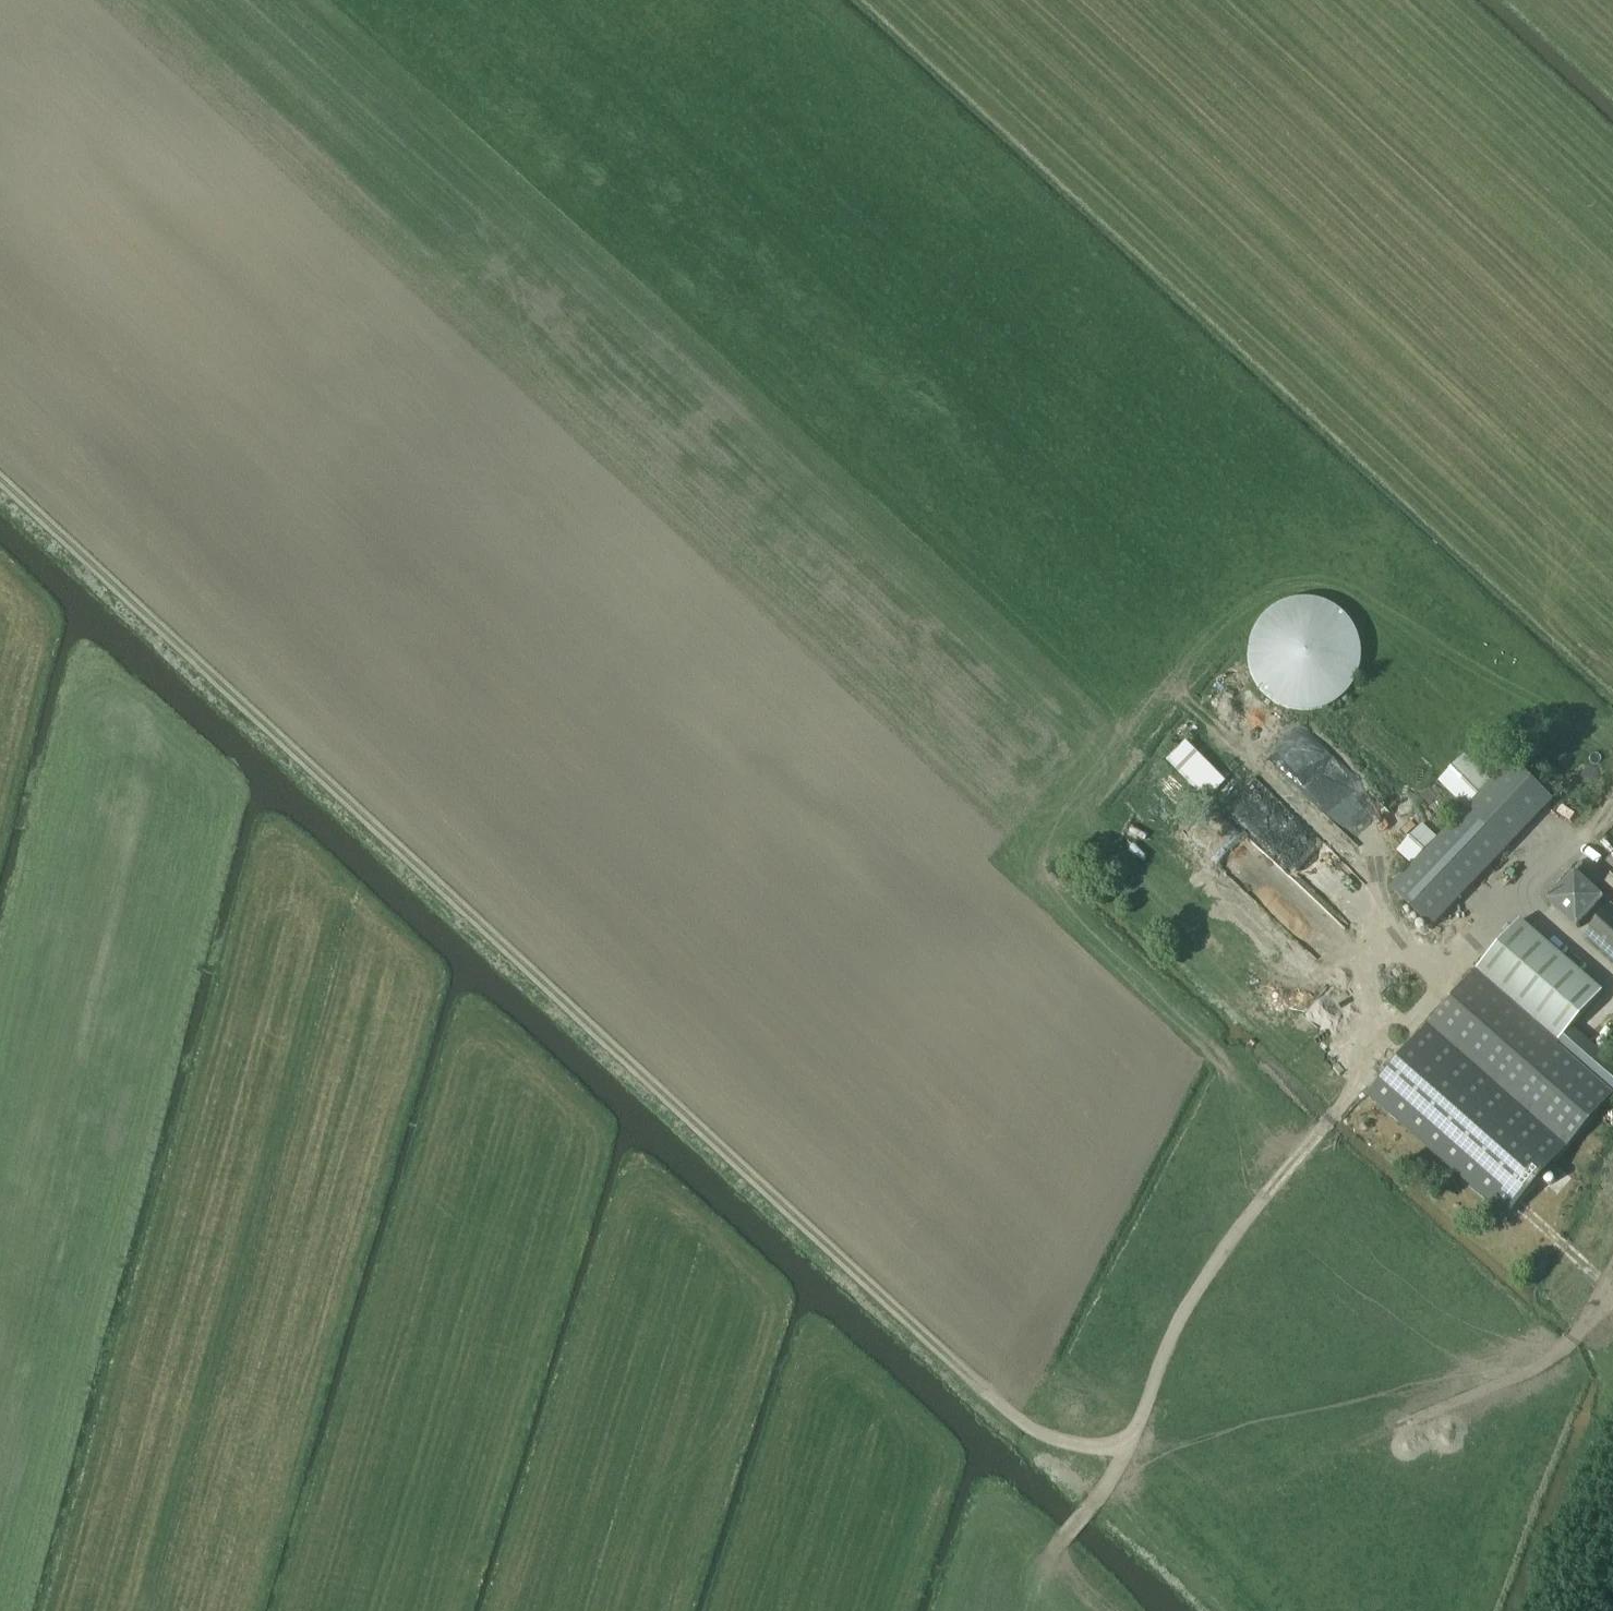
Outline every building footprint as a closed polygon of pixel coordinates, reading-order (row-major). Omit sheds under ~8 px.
[(1357,672),(1359,661),(1360,650),(1358,640),(1354,630),(1348,621),(1341,613),(1332,606),(1323,602),(1312,599),(1302,598),(1291,599),(1281,603),(1271,608),(1263,615),(1256,623),(1251,632),(1248,643),(1247,653),(1247,664),(1250,674),(1255,684),(1261,693),(1269,700),(1279,705),(1289,709),(1299,711),(1310,711),(1321,708),(1330,704),(1339,698),(1347,690),(1353,681),(1357,672)] [(1468,807),(1390,889),(1431,928),(1510,846),(1468,807)] [(1604,885),(1612,893),(1612,876),(1604,885)] [(1611,907),(1585,935),(1612,961),(1612,909),(1611,907)] [(1572,1144),(1612,1098),(1612,1099),(1612,1062),(1578,1031),(1577,1032),(1573,1029),(1606,993),(1586,975),(1521,919),(1475,971),(1364,1099),(1505,1219),(1572,1144)]
